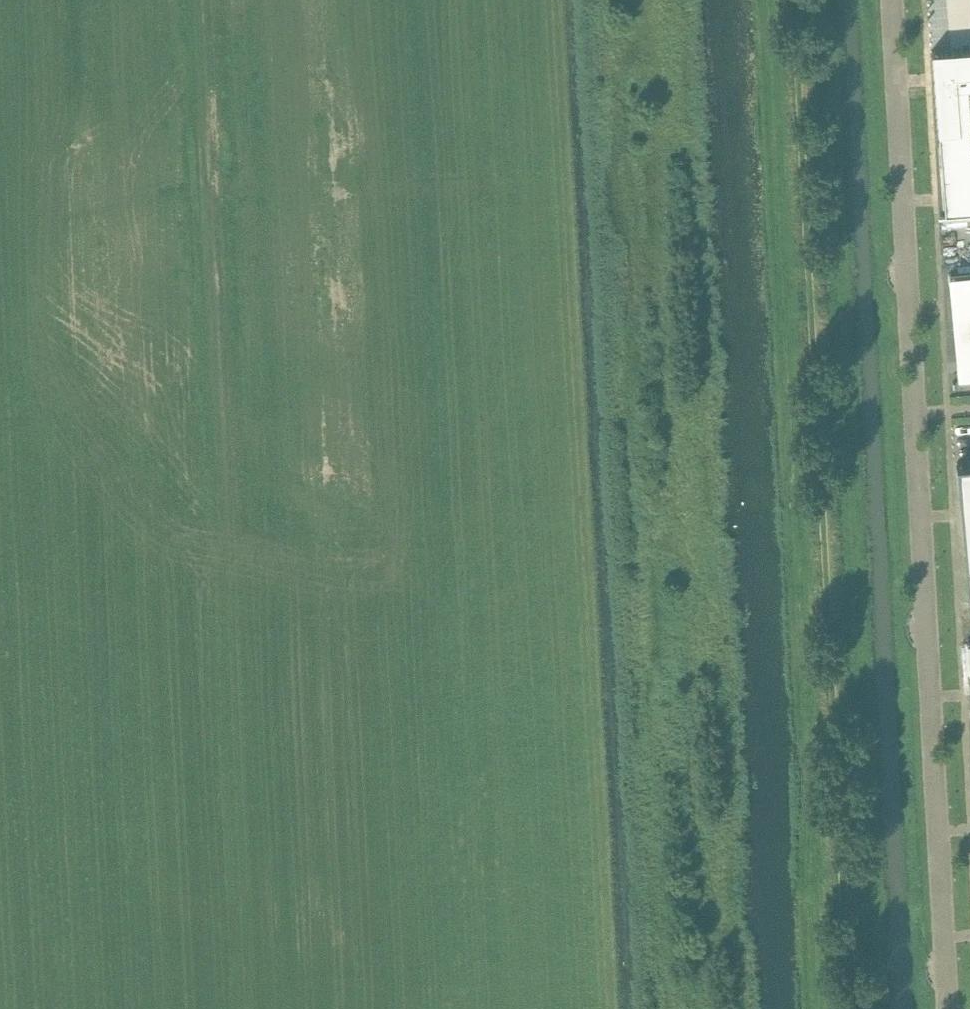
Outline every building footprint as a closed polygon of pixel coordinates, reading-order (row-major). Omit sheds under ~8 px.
[(932,52),(946,212),(969,210),(969,48),(932,52)] [(948,274),(949,285),(950,285),(957,362),(956,362),(958,376),(969,374),(969,274),(951,276),(950,274),(948,274)] [(957,463),(965,558),(969,602),(969,462),(957,463)]
